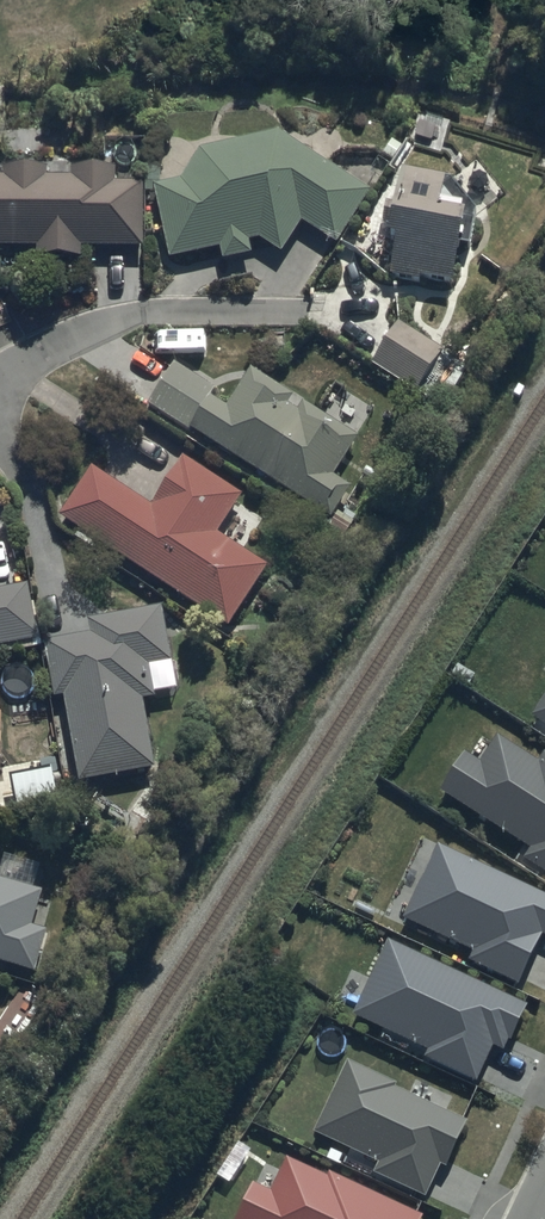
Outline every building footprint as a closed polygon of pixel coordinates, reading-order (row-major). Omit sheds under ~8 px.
[(183,178),(157,184),(172,257),(222,247),(224,257),(253,251),(250,238),(261,235),(283,251),(304,219),(338,241),(371,190),(280,131),(201,147),(183,178)] [(39,245),(39,256),(82,256),(82,245),(144,245),(144,180),(116,180),(116,164),(73,164),(73,176),(48,176),(48,164),(4,164),(4,174),(0,174),(0,245),(39,245)] [(422,273),(451,278),(463,209),(445,205),(450,176),(406,169),(402,195),(392,193),(388,214),(395,215),(393,231),(401,233),(394,273),(421,277),(422,273)] [(398,323),(372,362),(417,392),(443,353),(398,323)] [(194,426),(331,516),(352,486),(335,474),(361,437),(351,430),(369,406),(346,389),(327,416),(255,365),(227,404),(213,395),(218,389),(178,360),(149,401),(191,430),(194,426)] [(93,464),(60,514),(230,626),(270,566),(219,532),(244,494),(185,455),(152,503),(93,464)] [(38,638),(28,582),(0,587),(0,645),(38,638)] [(45,640),(54,696),(65,694),(79,781),(155,769),(144,697),(157,695),(152,664),(173,661),(164,604),(90,616),(93,632),(45,640)] [(532,713),(544,722),(544,692),(532,713)] [(497,733),(481,758),(464,748),(438,788),(529,846),(523,856),(544,870),(544,750),(544,749),(538,759),(497,733)] [(10,775),(15,808),(59,801),(53,767),(10,775)] [(438,841),(402,916),(473,949),(468,958),(518,982),(542,931),(544,933),(544,891),(438,841)] [(0,865),(0,960),(35,970),(47,930),(33,926),(44,890),(39,889),(45,866),(4,852),(0,865)] [(529,1002),(388,937),(353,1013),(430,1047),(426,1055),(477,1079),(493,1044),(504,1049),(509,1039),(512,1040),(529,1002)] [(397,1080),(347,1057),(314,1130),(379,1160),(374,1171),(426,1195),(441,1162),(447,1165),(469,1118),(395,1084),(397,1080)] [(250,1178),(232,1218),(420,1218),(423,1212),(328,1168),(326,1173),(285,1155),(270,1187),(250,1178)]
